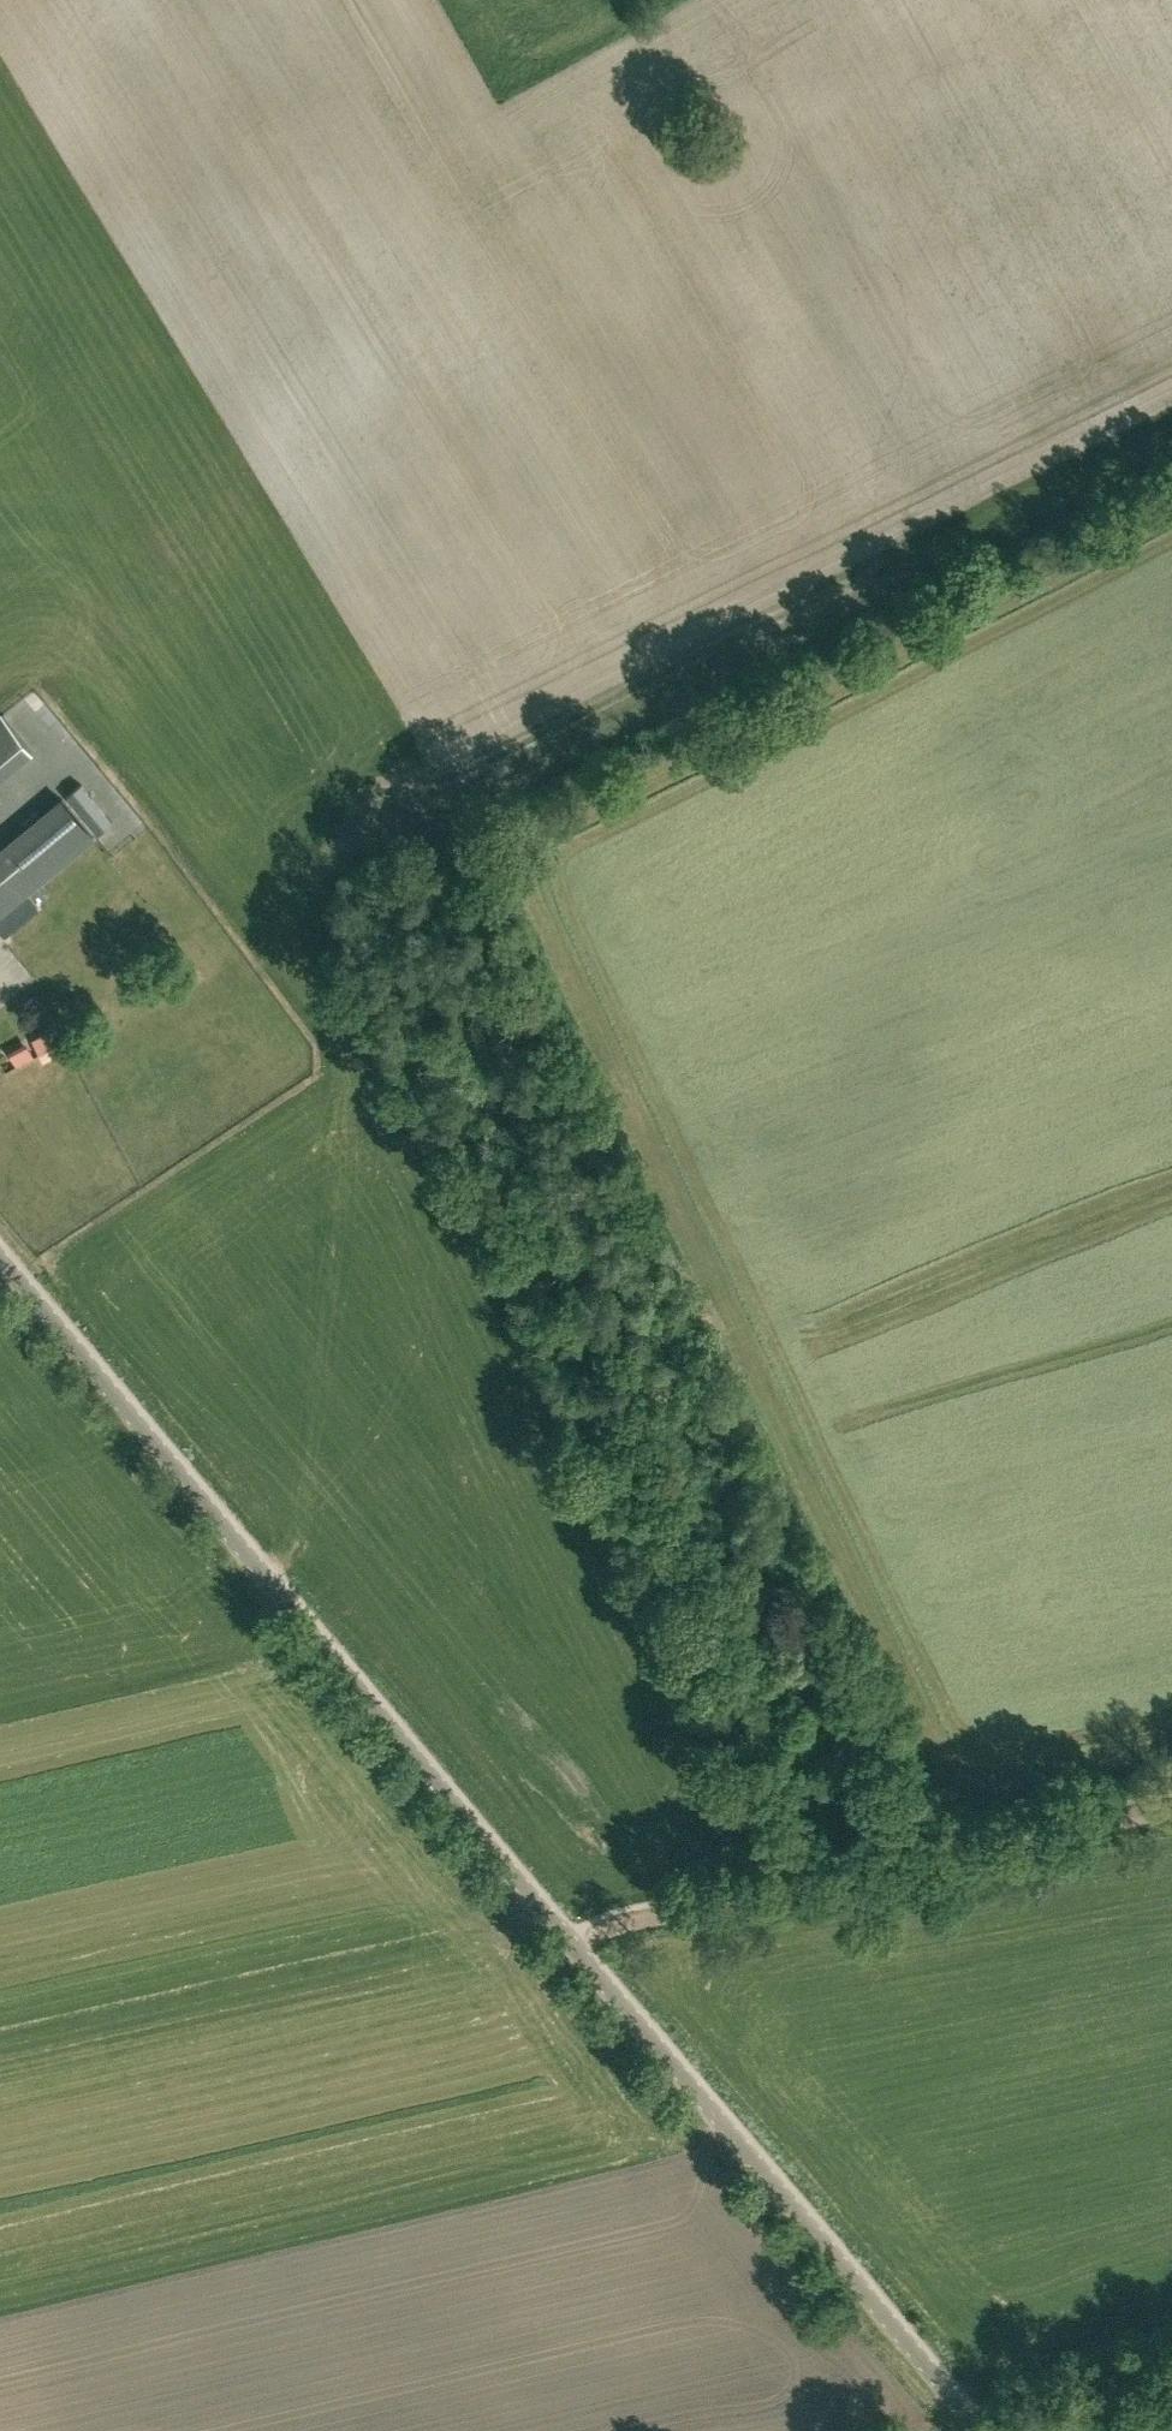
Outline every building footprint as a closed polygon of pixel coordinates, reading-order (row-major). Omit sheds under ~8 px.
[(8,842),(0,849),(0,912),(39,879),(33,872),(85,827),(61,798),(8,842)] [(58,1026),(33,1039),(39,1052),(65,1038),(58,1026)]
